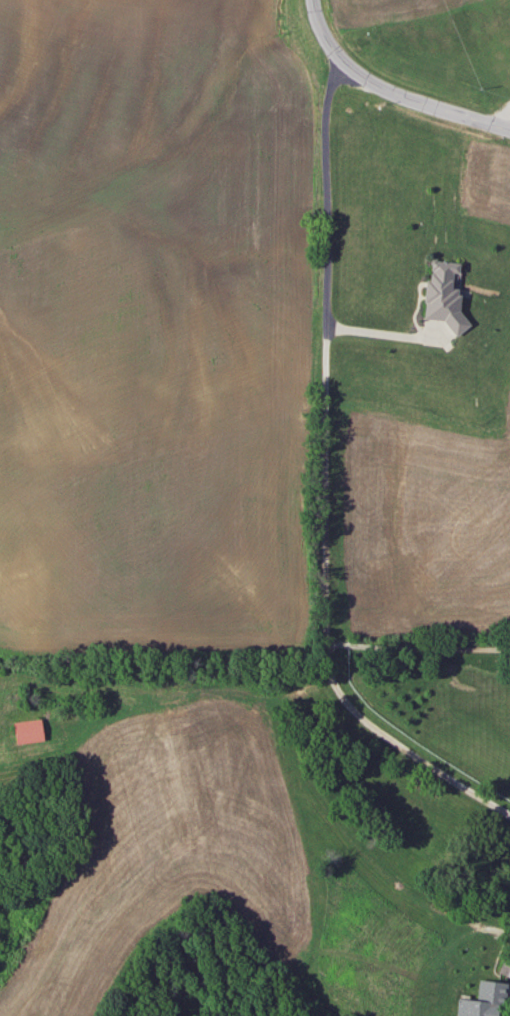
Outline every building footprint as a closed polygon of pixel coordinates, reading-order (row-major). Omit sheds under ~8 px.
[(421,319),(442,320),(454,336),(469,324),(458,310),(459,295),(454,287),(451,287),(452,279),(458,275),(459,261),(430,259),(428,278),(424,281),(421,319)] [(15,744),(42,740),(39,718),(12,722),(15,744)] [(455,1015),(497,1015),(500,981),(477,979),(475,999),(457,998),(455,1015)]
